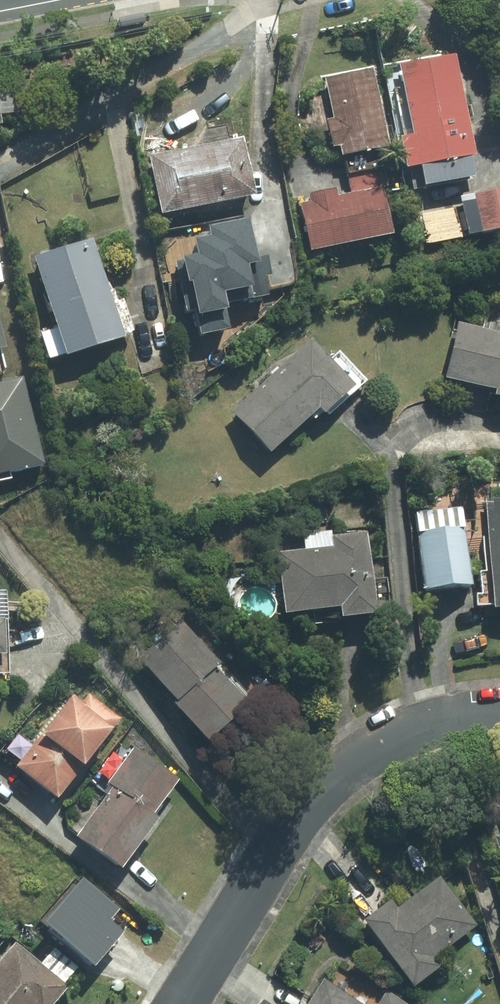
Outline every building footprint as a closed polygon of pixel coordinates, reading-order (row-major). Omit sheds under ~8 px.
[(145,12),(120,17),(122,26),(146,22),(145,12)] [(454,55),(403,65),(417,139),(397,143),(403,175),(474,161),(454,55)] [(373,71),(322,78),(334,161),(384,154),(373,71)] [(253,199),(243,141),(147,159),(158,217),(253,199)] [(381,187),(296,200),(305,254),(389,241),(381,187)] [(471,199),(479,239),(499,235),(499,193),(471,199)] [(91,244),(31,262),(60,361),(121,343),(91,244)] [(493,334),(455,325),(442,383),(489,394),(487,403),(499,406),(499,305),(493,334)] [(328,359),(309,339),(228,415),(268,457),(316,412),(324,420),(364,382),(336,351),(328,359)] [(483,499),(487,613),(499,613),(499,498),(483,499)] [(423,592),(470,588),(464,506),(416,510),(423,592)] [(309,550),(307,529),(286,530),(288,552),(277,553),(282,618),(334,614),(334,622),(373,619),(366,535),(327,538),(328,548),(309,550)] [(134,660),(203,746),(245,712),(214,673),(219,669),(181,622),(134,660)] [(121,720),(89,695),(79,707),(68,699),(12,770),(56,804),(121,720)] [(71,842),(120,877),(157,823),(152,819),(176,785),(121,746),(93,786),(104,794),(71,842)] [(491,834),(499,874),(499,832),(491,834)] [(395,907),(387,896),(356,917),(406,988),(436,966),(431,959),(475,928),(438,876),(395,907)] [(117,915),(78,882),(39,926),(91,972),(120,939),(106,927),(117,915)] [(12,943),(0,958),(0,1003),(53,1003),(79,973),(52,951),(40,966),(12,943)] [(318,980),(302,1003),(354,1003),(318,980)] [(383,993),(376,1003),(400,1003),(383,993)]
